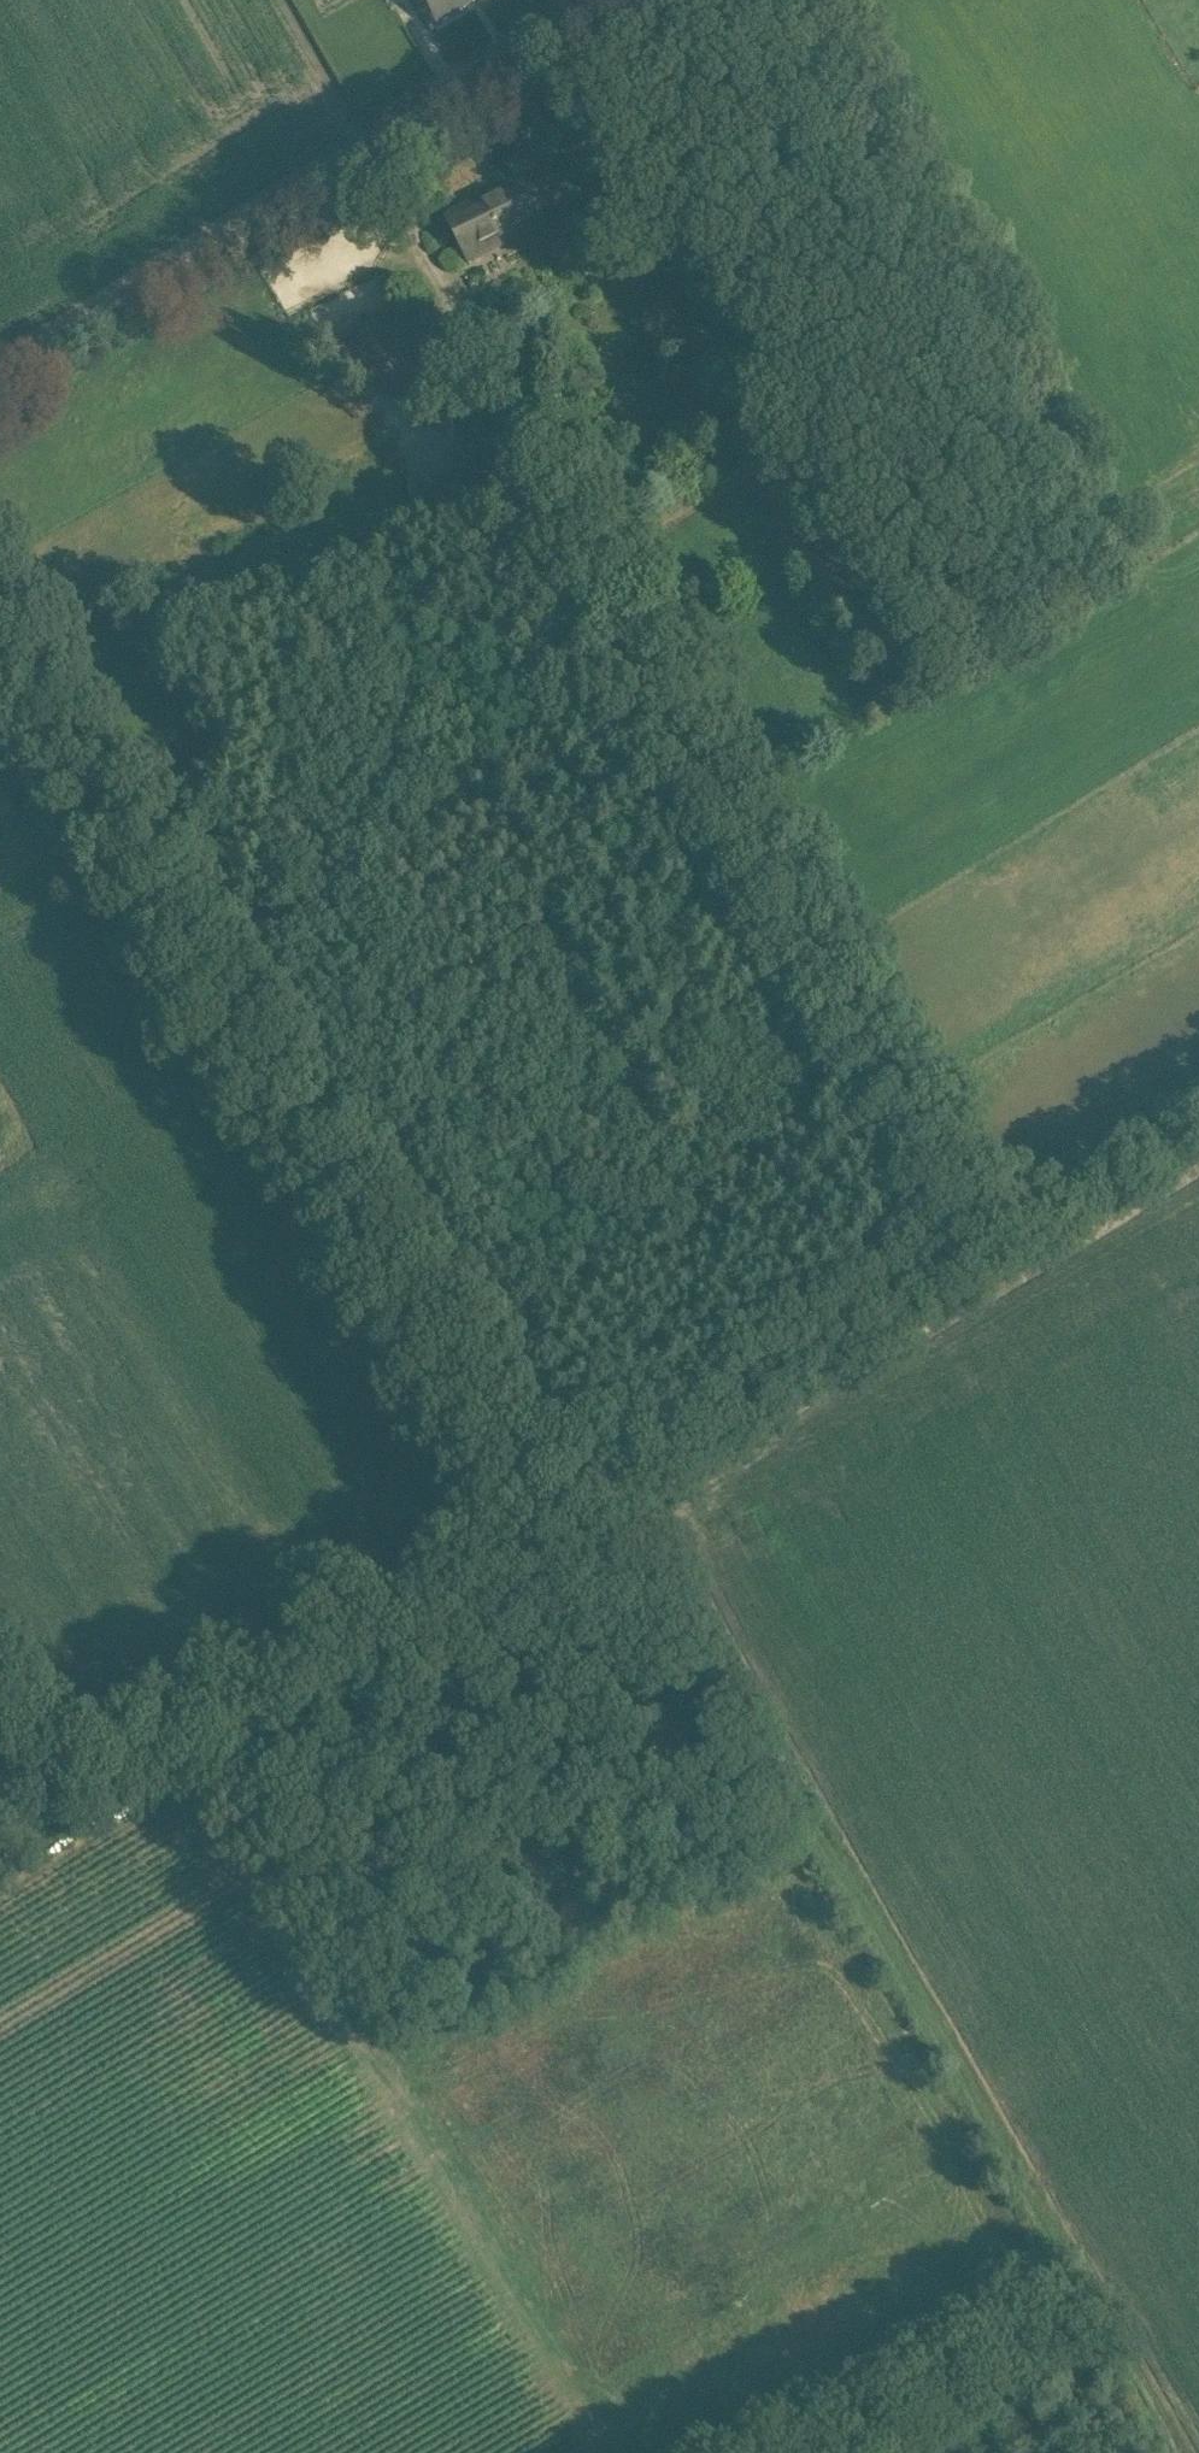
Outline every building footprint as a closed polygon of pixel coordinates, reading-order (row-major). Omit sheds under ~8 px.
[(437,26),(480,0),(421,0),(437,26)] [(544,223),(524,185),(450,222),(464,251),(497,235),(502,244),(544,223)]
